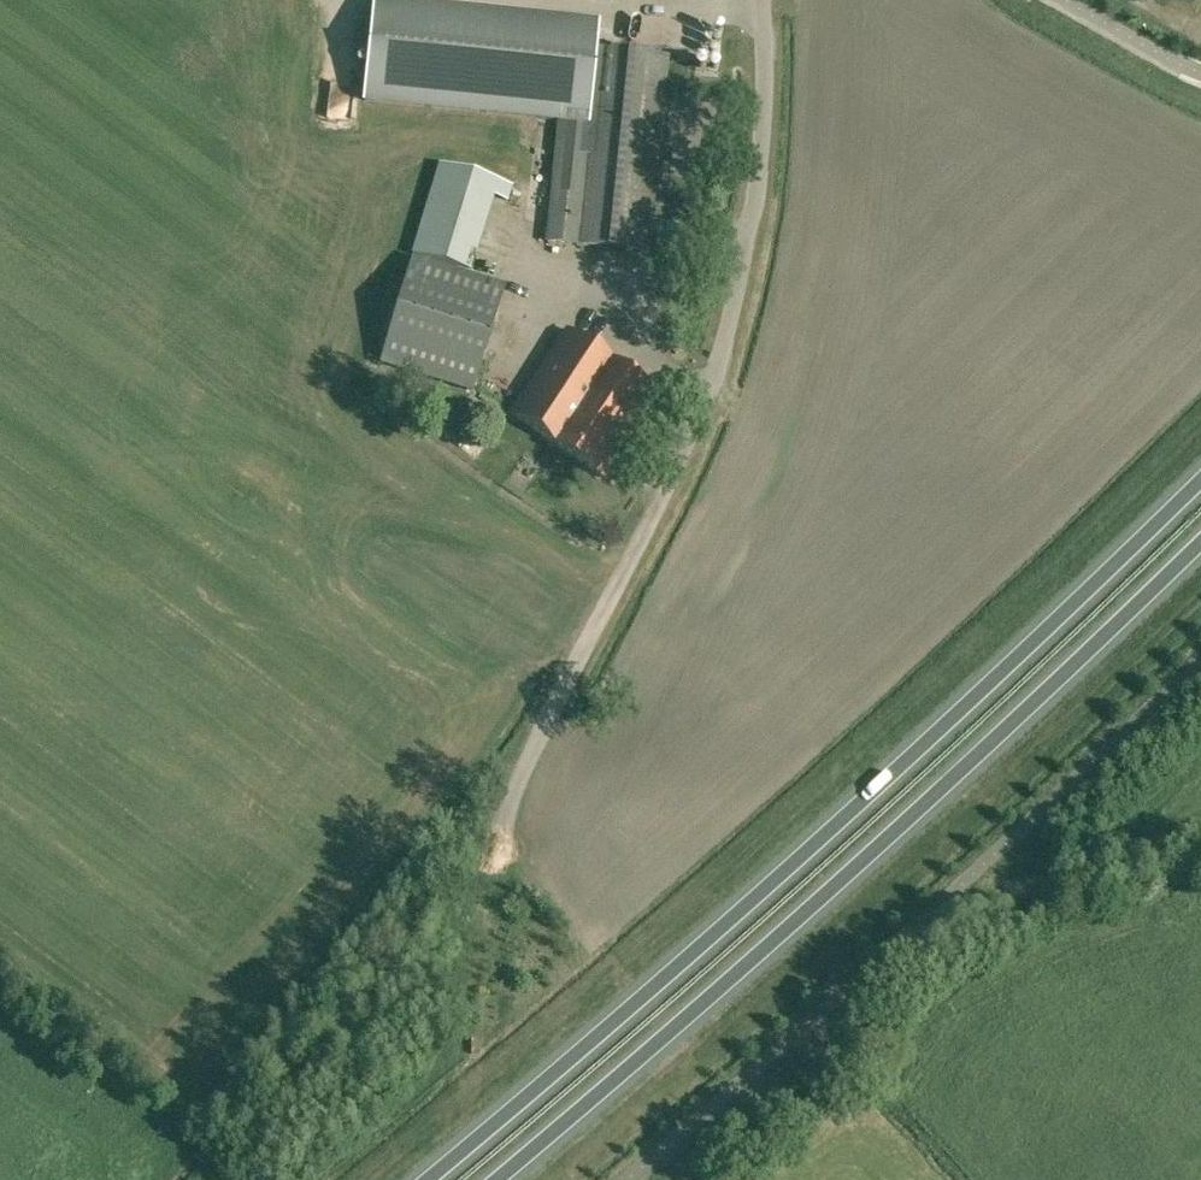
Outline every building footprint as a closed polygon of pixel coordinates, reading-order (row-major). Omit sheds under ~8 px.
[(372,7),(364,104),(537,120),(560,122),(558,143),(549,245),(647,254),(666,56),(595,51),(596,29),(372,7)] [(340,104),(336,122),(357,127),(361,109),(340,104)] [(444,165),(424,258),(483,271),(498,200),(517,204),(522,182),(444,165)] [(504,290),(412,260),(380,361),(473,390),(504,290)] [(564,451),(621,368),(567,331),(511,414),(564,451)] [(621,368),(564,451),(604,479),(660,396),(621,368)]
